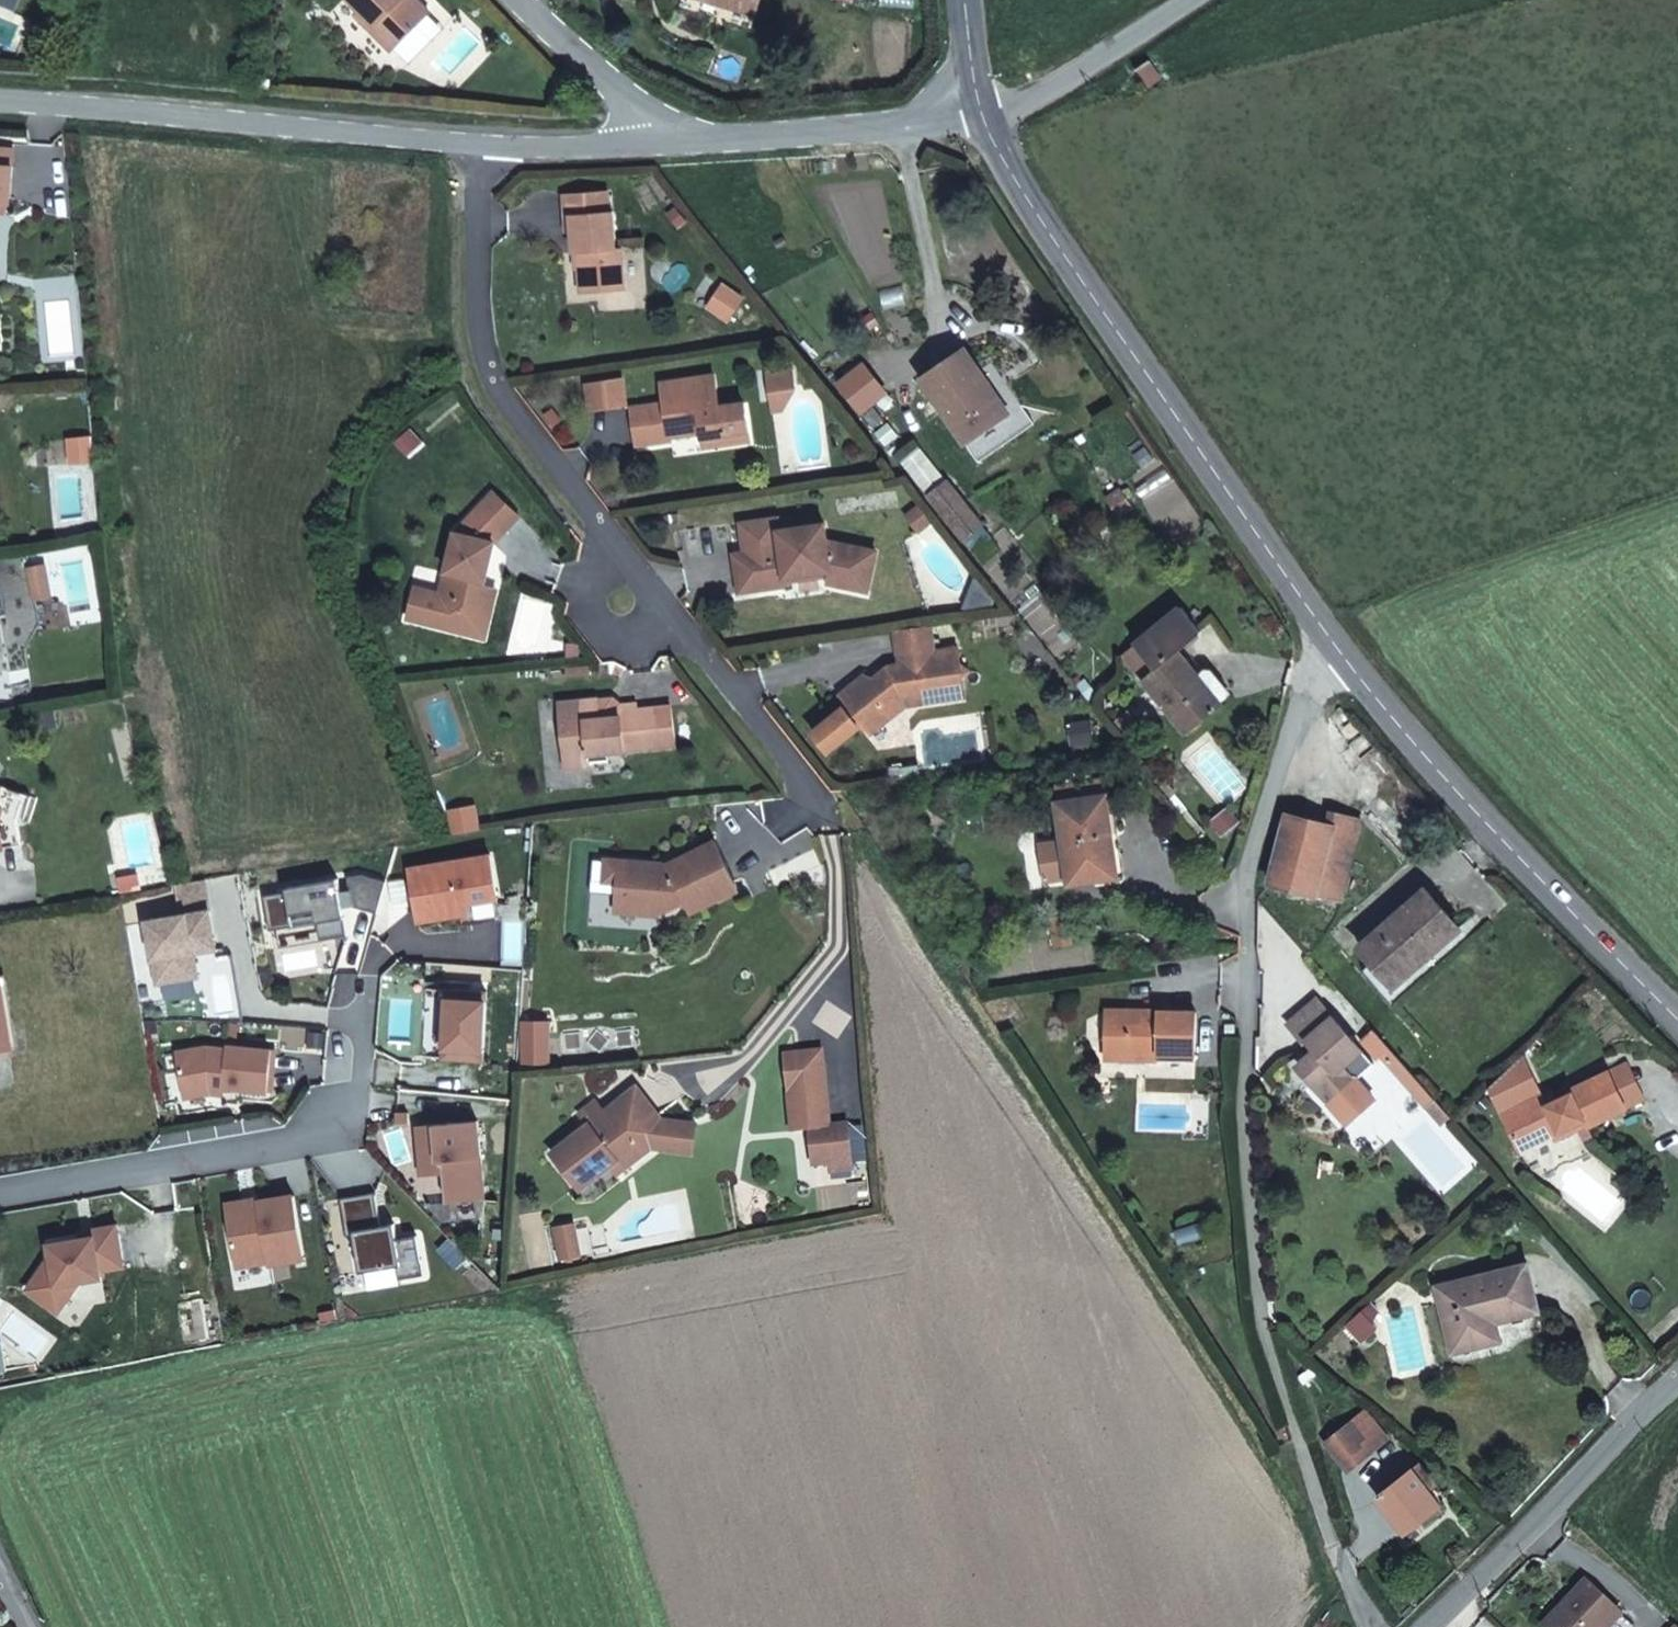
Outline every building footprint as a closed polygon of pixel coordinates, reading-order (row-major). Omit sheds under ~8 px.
[(368,22),(364,26),(385,47),(425,8),(418,0),(347,0),(368,22)] [(757,17),(762,0),(705,0),(757,17)] [(13,205),(17,163),(0,162),(0,204),(13,205)] [(574,217),(614,214),(613,194),(613,193),(566,197),(569,233),(575,233),(574,217)] [(628,293),(625,250),(620,250),(616,213),(614,214),(574,217),(575,233),(577,258),(580,258),(584,297),(628,293)] [(944,365),(922,380),(966,444),(1010,414),(965,351),(944,365)] [(798,368),(771,373),(775,396),(802,392),(798,368)] [(673,429),(704,424),(705,431),(706,437),(753,430),(748,402),(723,406),(719,375),(665,383),(668,404),(633,409),(638,445),(675,440),(674,436),(673,429)] [(591,404),(628,402),(628,384),(590,386),(591,404)] [(802,392),(775,396),(777,409),(789,407),(802,392)] [(674,436),(705,431),(704,424),(673,429),(674,436)] [(707,446),(754,440),(753,430),(706,437),(707,446)] [(963,501),(947,482),(930,495),(945,513),(963,501)] [(482,606),(486,585),(496,542),(521,515),(495,490),(456,531),(443,595),(417,589),(410,621),(465,632),(471,604),(482,606)] [(983,525),(963,501),(945,513),(965,539),(983,525)] [(788,579),(830,576),(830,588),(871,593),(877,550),(830,545),(829,528),(784,531),(785,548),(740,552),(739,542),(707,546),(711,584),(725,583),(732,573),(740,572),(741,581),(742,592),(789,587),(788,579)] [(20,568),(24,598),(40,596),(37,566),(20,568)] [(725,583),(741,581),(740,572),(732,573),(725,583)] [(489,637),(499,587),(486,585),(482,606),(471,604),(465,632),(489,637)] [(1157,668),(1144,679),(1188,733),(1222,706),(1178,650),(1201,632),(1180,607),(1136,644),(1157,668)] [(864,725),(871,734),(907,706),(965,696),(963,681),(969,671),(960,663),(957,645),(931,649),(927,625),(892,630),(897,663),(886,666),(889,678),(880,684),(870,678),(843,699),(850,707),(816,733),(830,751),(864,725)] [(1124,654),(1144,679),(1157,668),(1136,644),(1124,654)] [(870,678),(880,684),(889,678),(886,666),(870,678)] [(865,675),(840,694),(843,699),(870,678),(865,675)] [(615,699),(600,700),(600,699),(560,703),(567,767),(593,764),(592,752),(678,744),(674,706),(641,709),(640,702),(623,703),(615,699)] [(1092,719),(1071,722),(1074,744),(1095,741),(1092,719)] [(1102,839),(1113,837),(1106,794),(1057,801),(1068,884),(1108,878),(1102,839)] [(476,804),(451,809),(455,832),(480,827),(476,804)] [(1329,824),(1289,814),(1271,882),(1314,894),(1316,891),(1342,898),(1362,820),(1331,812),(1329,824)] [(1118,877),(1113,837),(1102,839),(1108,878),(1118,877)] [(667,910),(688,900),(693,910),(739,889),(717,841),(668,863),(668,869),(654,868),(651,862),(621,860),(620,881),(618,907),(667,910)] [(608,859),(607,880),(620,881),(621,860),(608,859)] [(134,888),(131,875),(112,878),(114,891),(134,888)] [(348,907),(374,915),(382,884),(357,877),(348,879),(348,891),(348,907)] [(336,893),(334,880),(282,889),(283,893),(260,897),(266,931),(313,923),(316,941),(343,937),(339,909),(336,893)] [(348,907),(348,891),(336,893),(339,909),(348,907)] [(1363,971),(1393,1007),(1468,940),(1425,891),(1360,948),(1374,962),(1363,971)] [(146,921),(156,984),(198,977),(195,960),(191,961),(189,948),(215,943),(209,911),(146,921)] [(11,1047),(0,983),(0,1048),(11,1047)] [(448,989),(445,1058),(484,1060),(488,991),(448,989)] [(1314,1071),(1308,1077),(1330,1103),(1357,1079),(1347,1067),(1363,1052),(1318,1000),(1289,1026),(1306,1045),(1309,1042),(1316,1049),(1304,1060),(1314,1071)] [(1131,1016),(1131,1010),(1106,1009),(1106,1052),(1195,1054),(1196,1011),(1139,1010),(1139,1016),(1131,1016)] [(1195,1060),(1195,1054),(1106,1052),(1106,1059),(1195,1060)] [(1585,1120),(1587,1125),(1588,1128),(1625,1110),(1608,1071),(1572,1089),(1573,1092),(1557,1099),(1549,1103),(1545,1096),(1524,1052),(1491,1086),(1518,1145),(1557,1127),(1558,1132),(1585,1120)] [(857,1171),(851,1126),(833,1129),(823,1053),(796,1057),(801,1092),(791,1093),(796,1133),(813,1131),(818,1167),(833,1164),(834,1174),(857,1171)] [(801,1092),(796,1057),(786,1058),(791,1093),(801,1092)] [(1297,1065),(1308,1077),(1314,1071),(1304,1060),(1297,1065)] [(1363,1085),(1357,1079),(1330,1103),(1336,1109),(1363,1085)] [(211,1087),(183,1092),(184,1099),(211,1094),(224,1095),(224,1088),(211,1087)] [(1553,1092),(1545,1096),(1549,1103),(1557,1099),(1553,1092)] [(600,1107),(584,1118),(592,1129),(555,1156),(582,1193),(614,1170),(642,1148),(647,1154),(660,1145),(663,1143),(658,1137),(650,1126),(660,1118),(644,1096),(633,1104),(630,1101),(608,1116),(600,1107)] [(699,1126),(663,1123),(660,1118),(650,1126),(658,1137),(663,1143),(660,1145),(665,1154),(696,1156),(699,1126)] [(1557,1127),(1518,1145),(1520,1151),(1549,1136),(1552,1141),(1587,1125),(1585,1120),(1558,1132),(1557,1127)] [(479,1122),(418,1127),(422,1169),(431,1168),(431,1175),(446,1174),(448,1202),(486,1199),(479,1122)] [(618,1176),(647,1154),(642,1148),(614,1170),(618,1176)] [(431,1168),(422,1169),(422,1176),(431,1175),(431,1168)] [(376,1193),(341,1199),(348,1237),(355,1236),(362,1273),(398,1266),(400,1279),(425,1275),(418,1235),(398,1239),(395,1224),(382,1226),(376,1193)] [(225,1205),(237,1269),(269,1263),(269,1265),(305,1259),(294,1196),(260,1202),(259,1199),(225,1205)] [(580,1258),(573,1228),(556,1231),(563,1262),(580,1258)] [(1463,1304),(1446,1307),(1455,1350),(1486,1343),(1482,1324),(1497,1321),(1540,1310),(1530,1265),(1458,1282),(1463,1304)] [(1441,1286),(1446,1307),(1463,1304),(1458,1282),(1441,1286)] [(1363,1310),(1348,1324),(1363,1340),(1379,1326),(1363,1310)] [(1502,1339),(1497,1321),(1482,1324),(1486,1343),(1502,1339)] [(26,1341),(31,1370),(47,1366),(41,1339),(26,1341)] [(1354,1456),(1359,1462),(1387,1440),(1366,1412),(1328,1443),(1344,1464),(1354,1456)] [(1349,1470),(1359,1462),(1354,1456),(1344,1464),(1349,1470)] [(1421,1466),(1379,1497),(1406,1532),(1440,1505),(1429,1489),(1435,1484),(1421,1466)] [(1586,1584),(1547,1626),(1611,1626),(1621,1616),(1586,1584)]
